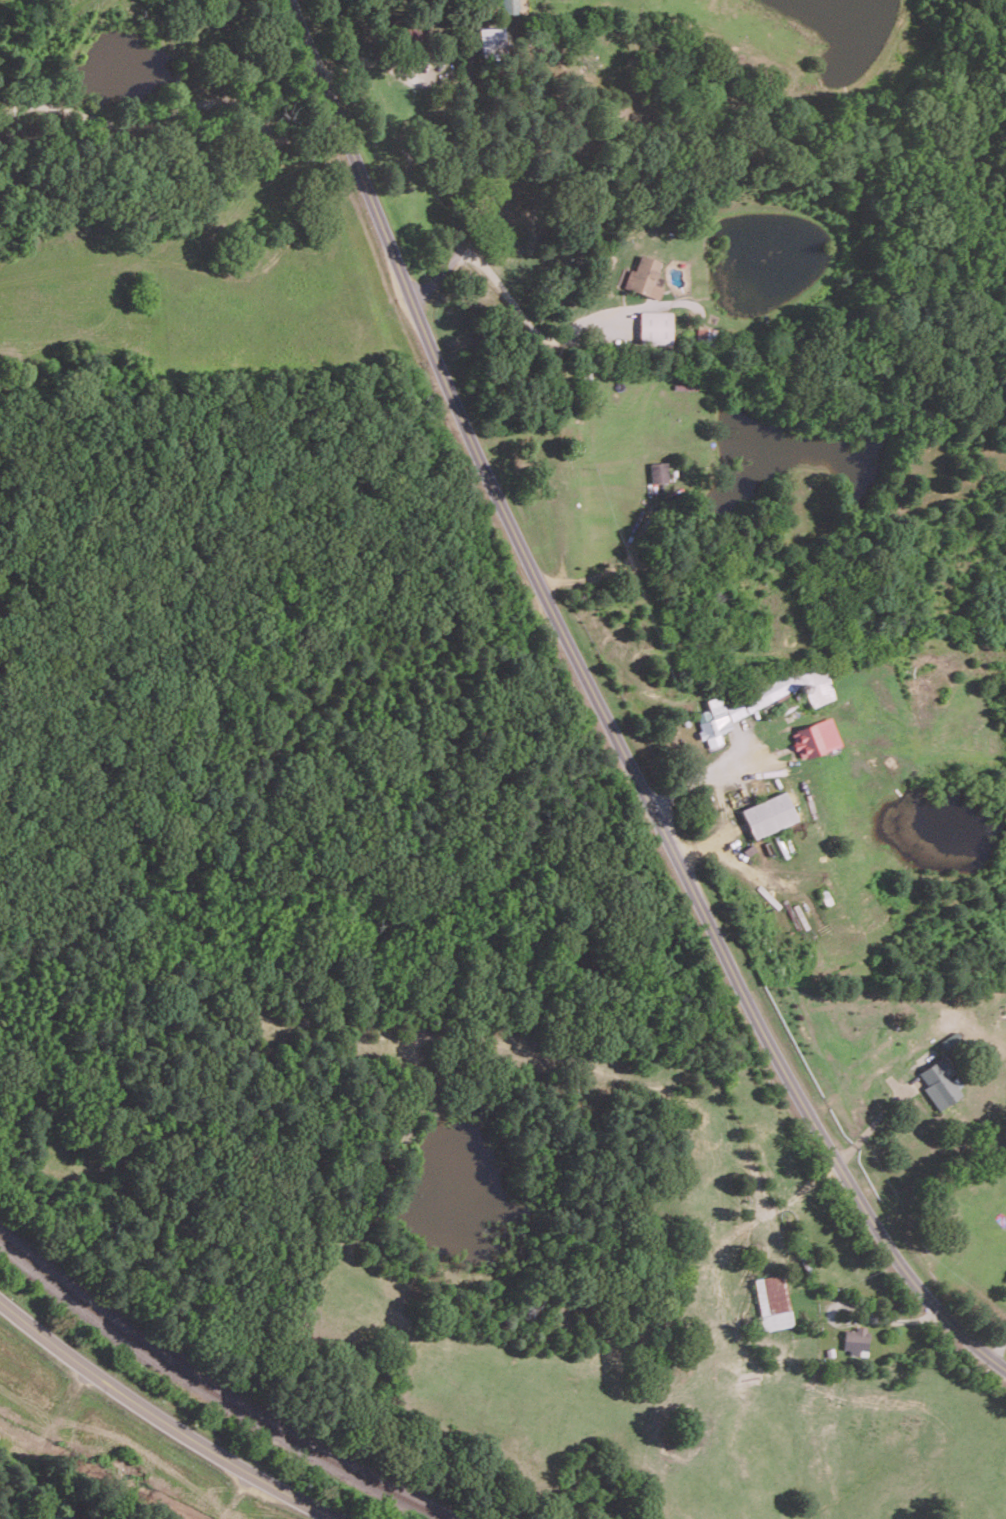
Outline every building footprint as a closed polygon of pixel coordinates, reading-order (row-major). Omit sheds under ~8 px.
[(503,13),(519,13),(519,0),(503,0),(503,13)] [(505,52),(504,26),(479,27),(480,53),(505,52)] [(658,299),(663,286),(652,283),(660,261),(639,253),(634,270),(629,268),(623,286),(658,299)] [(670,343),(671,311),(639,311),(639,343),(670,343)] [(650,462),(651,482),(668,481),(667,461),(650,462)] [(722,702),(718,694),(705,700),(708,708),(693,715),(703,738),(705,737),(709,748),(723,742),(719,733),(731,727),(727,718),(804,687),(812,707),(835,697),(820,662),(722,702)] [(841,745),(831,716),(790,731),(800,759),(841,745)] [(796,820),(784,790),(740,809),(753,838),(796,820)] [(962,1039),(956,1031),(941,1040),(947,1049),(962,1039)] [(918,1071),(926,1085),(923,1087),(937,1109),(964,1092),(953,1075),(958,1072),(947,1053),(918,1071)] [(753,1277),(761,1330),(791,1325),(783,1273),(753,1277)] [(842,1352),(866,1353),(867,1326),(855,1326),(855,1330),(843,1329),(842,1352)]
